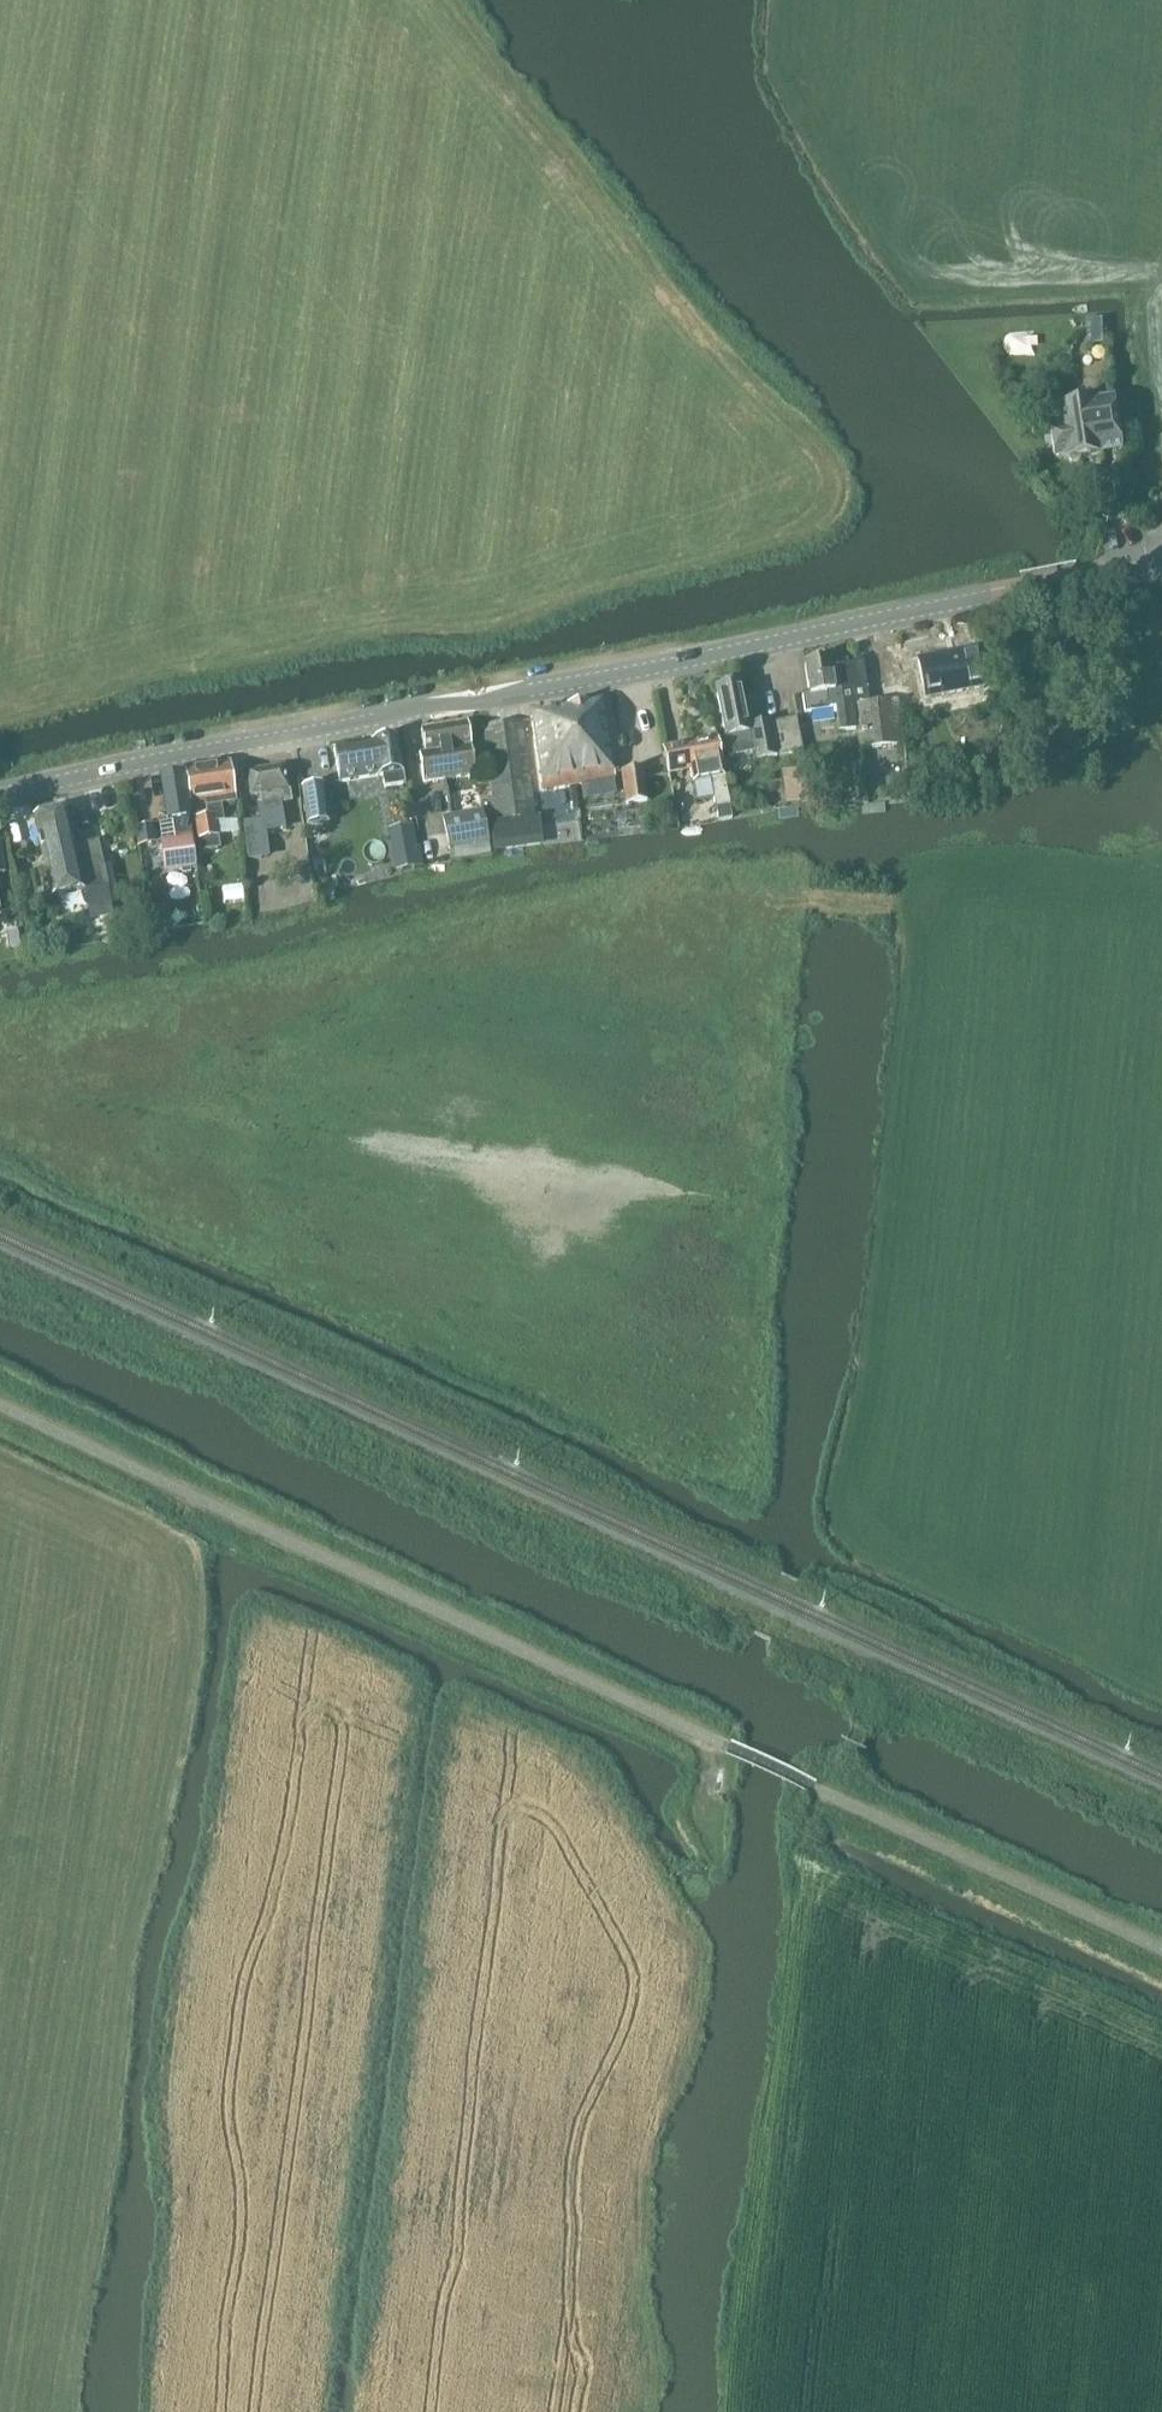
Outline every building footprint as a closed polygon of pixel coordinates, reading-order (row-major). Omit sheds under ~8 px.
[(1083,457),(1102,454),(1122,452),(1113,398),(1057,406),(1060,426),(1054,426),(1051,431),(1054,453),(1059,457),(1064,456),(1065,459),(1070,459),(1073,464),(1080,463),(1083,457)] [(977,649),(918,659),(925,699),(984,689),(977,649)] [(809,693),(801,694),(804,713),(836,709),(839,731),(857,729),(858,735),(860,750),(902,745),(897,701),(867,704),(862,662),(830,666),(829,657),(805,660),(809,693)] [(740,682),(715,687),(728,757),(754,752),(756,760),(803,751),(796,717),(749,726),(740,682)] [(553,714),(531,717),(543,792),(615,781),(602,699),(552,706),(553,714)] [(522,720),(484,726),(497,823),(536,818),(522,720)] [(422,729),(426,753),(420,753),(424,782),(475,775),(467,723),(422,729)] [(715,808),(716,808),(729,806),(717,737),(662,747),(668,777),(690,773),(692,783),(710,780),(715,808)] [(396,738),(335,748),(340,782),(382,775),(384,787),(404,784),(396,738)] [(230,765),(186,771),(192,808),(206,806),(206,808),(208,818),(216,817),(217,823),(223,822),(221,806),(235,804),(230,765)] [(284,765),(248,772),(252,796),(260,794),(262,807),(259,807),(261,821),(263,820),(265,833),(286,829),(281,803),(291,802),(284,765)] [(642,769),(621,772),(626,803),(647,802),(642,769)] [(806,771),(784,773),(786,790),(808,788),(806,771)] [(183,774),(161,777),(168,824),(173,823),(175,840),(162,842),(167,872),(182,870),(197,868),(183,774)] [(325,787),(303,789),(308,826),(329,824),(325,787)] [(616,797),(586,803),(589,815),(618,809),(616,797)] [(731,805),(729,806),(716,808),(719,821),(733,818),(731,805)] [(50,815),(35,818),(52,899),(84,893),(88,912),(112,907),(104,870),(103,868),(98,841),(75,846),(68,811),(64,812),(61,808),(52,810),(50,815)] [(443,818),(452,862),(489,855),(487,843),(481,810),(443,818)] [(208,818),(194,820),(199,852),(220,849),(218,837),(219,837),(217,823),(216,817),(208,818)] [(261,821),(243,824),(248,859),(268,855),(265,833),(263,820),(261,821)] [(421,849),(418,849),(413,826),(393,830),(400,871),(424,866),(421,849)] [(269,865),(255,868),(258,887),(272,884),(269,865)] [(265,889),(253,890),(255,906),(266,905),(265,889)] [(172,926),(170,913),(147,917),(150,930),(172,926)]
